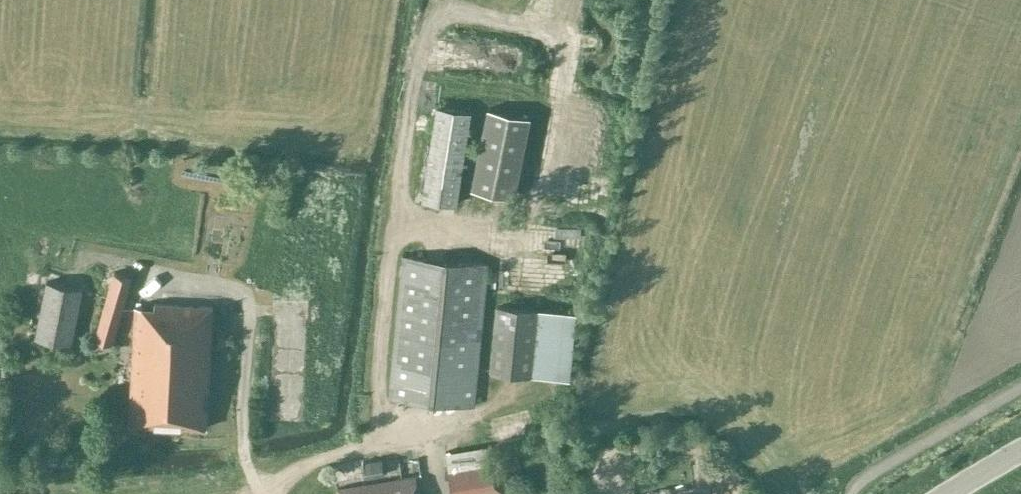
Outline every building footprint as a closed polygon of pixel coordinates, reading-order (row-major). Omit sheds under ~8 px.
[(437,106),(423,197),(456,202),(471,111),(437,106)] [(471,187),(515,196),(532,116),(487,107),(471,187)] [(539,145),(550,149),(555,132),(544,128),(539,145)] [(389,397),(473,405),(487,264),(404,256),(389,397)] [(114,272),(95,338),(113,343),(132,277),(114,272)] [(48,281),(36,337),(72,344),(84,289),(48,281)] [(154,309),(136,308),(130,422),(207,426),(213,307),(154,304),(154,309)] [(491,370),(531,375),(539,310),(498,305),(491,370)] [(497,461),(490,462),(488,448),(447,455),(454,493),(487,493),(503,491),(497,461)] [(366,478),(385,474),(382,459),(363,462),(366,478)] [(339,488),(340,493),(418,493),(415,477),(339,488)]
